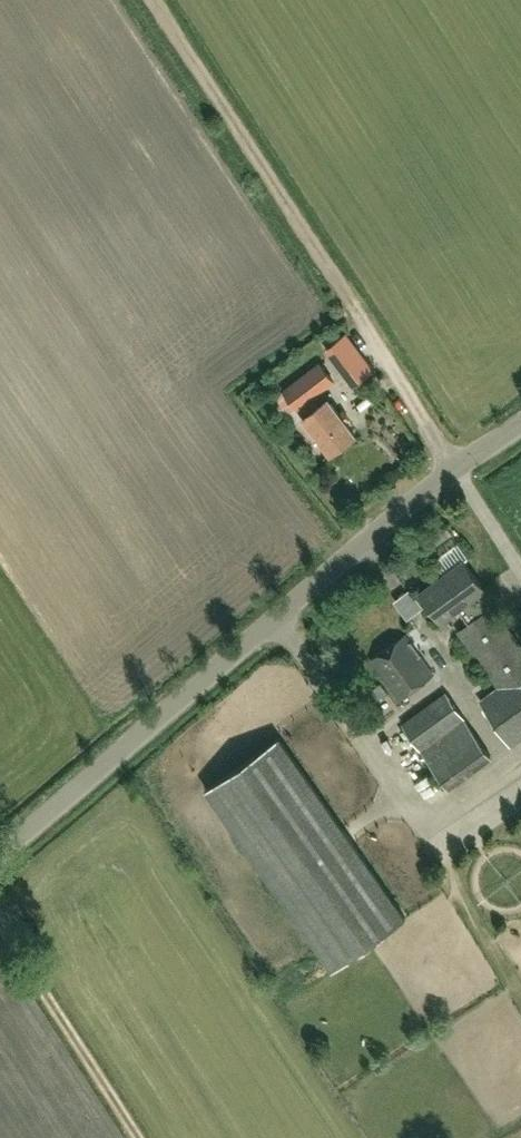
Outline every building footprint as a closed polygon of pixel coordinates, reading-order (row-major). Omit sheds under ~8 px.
[(320,364),(282,392),(272,400),(292,426),(303,418),(331,454),(356,435),(329,399),(317,407),(312,400),(334,383),(320,364)] [(420,594),(441,622),(460,609),(471,623),(457,633),(498,687),(480,701),(512,743),(520,737),(520,646),(491,607),(489,608),(479,595),(485,590),(463,561),(420,594)] [(400,700),(434,675),(406,636),(372,661),(400,700)] [(493,757),(447,695),(403,727),(449,789),(493,757)] [(406,920),(279,738),(206,790),(333,972),(406,920)] [(29,929),(26,932),(23,934),(30,943),(36,939),(29,929)]
